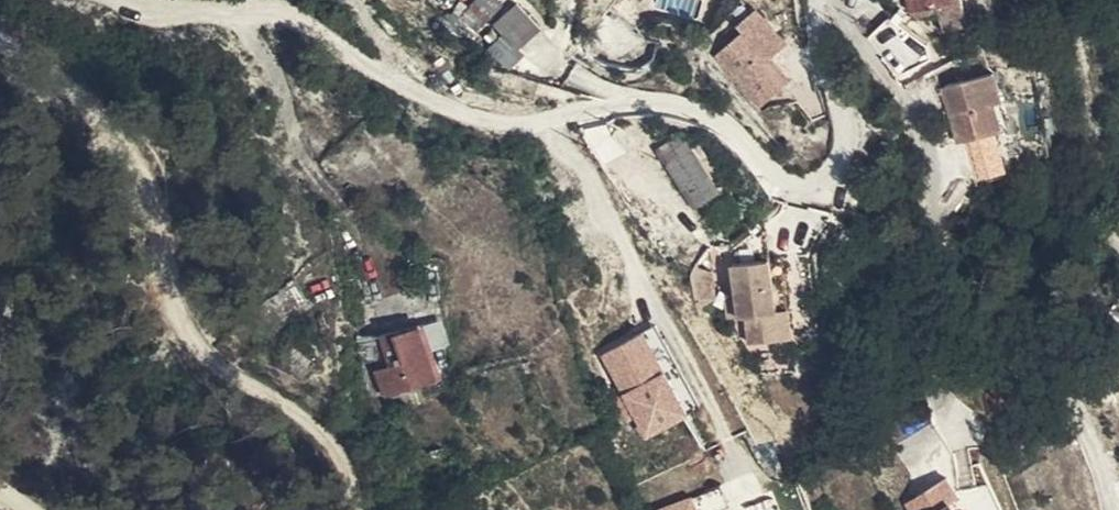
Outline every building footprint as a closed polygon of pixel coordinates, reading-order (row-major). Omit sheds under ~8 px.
[(496,0),(477,0),(463,19),(479,29),(501,4),(496,0)] [(914,19),(932,14),(936,31),(966,23),(960,0),(909,0),(914,19)] [(617,2),(613,8),(640,32),(645,27),(617,2)] [(517,3),(495,24),(508,38),(505,41),(492,29),(485,38),(497,49),(495,54),(509,66),(520,52),(518,49),(539,25),(517,3)] [(640,32),(613,8),(611,6),(592,33),(617,56),(640,32)] [(726,26),(738,37),(764,59),(784,29),(757,10),(754,15),(741,6),(726,26)] [(753,72),(764,59),(738,37),(728,50),(753,72)] [(983,134),(995,130),(1009,126),(1001,101),(954,115),(960,141),(969,138),(983,134)] [(716,187),(680,133),(659,148),(695,203),(716,187)] [(992,159),(983,134),(969,138),(977,162),(992,159)] [(765,235),(754,236),(762,289),(757,290),(761,317),(777,315),(765,235)] [(762,289),(754,236),(718,242),(726,294),(732,293),(736,321),(761,317),(757,290),(762,289)] [(375,370),(383,396),(418,383),(439,375),(421,323),(387,335),(377,336),(387,365),(375,370)] [(650,326),(605,348),(646,434),(691,412),(650,326)] [(377,336),(359,338),(365,398),(383,396),(375,370),(387,365),(377,336)] [(390,411),(424,398),(418,383),(383,396),(390,411)] [(953,455),(936,429),(900,452),(918,479),(953,455)] [(265,471),(254,451),(242,458),(253,476),(265,471)] [(949,504),(958,497),(945,478),(905,504),(909,509),(953,509),(949,504)] [(655,507),(657,509),(699,509),(693,493),(655,507)]
